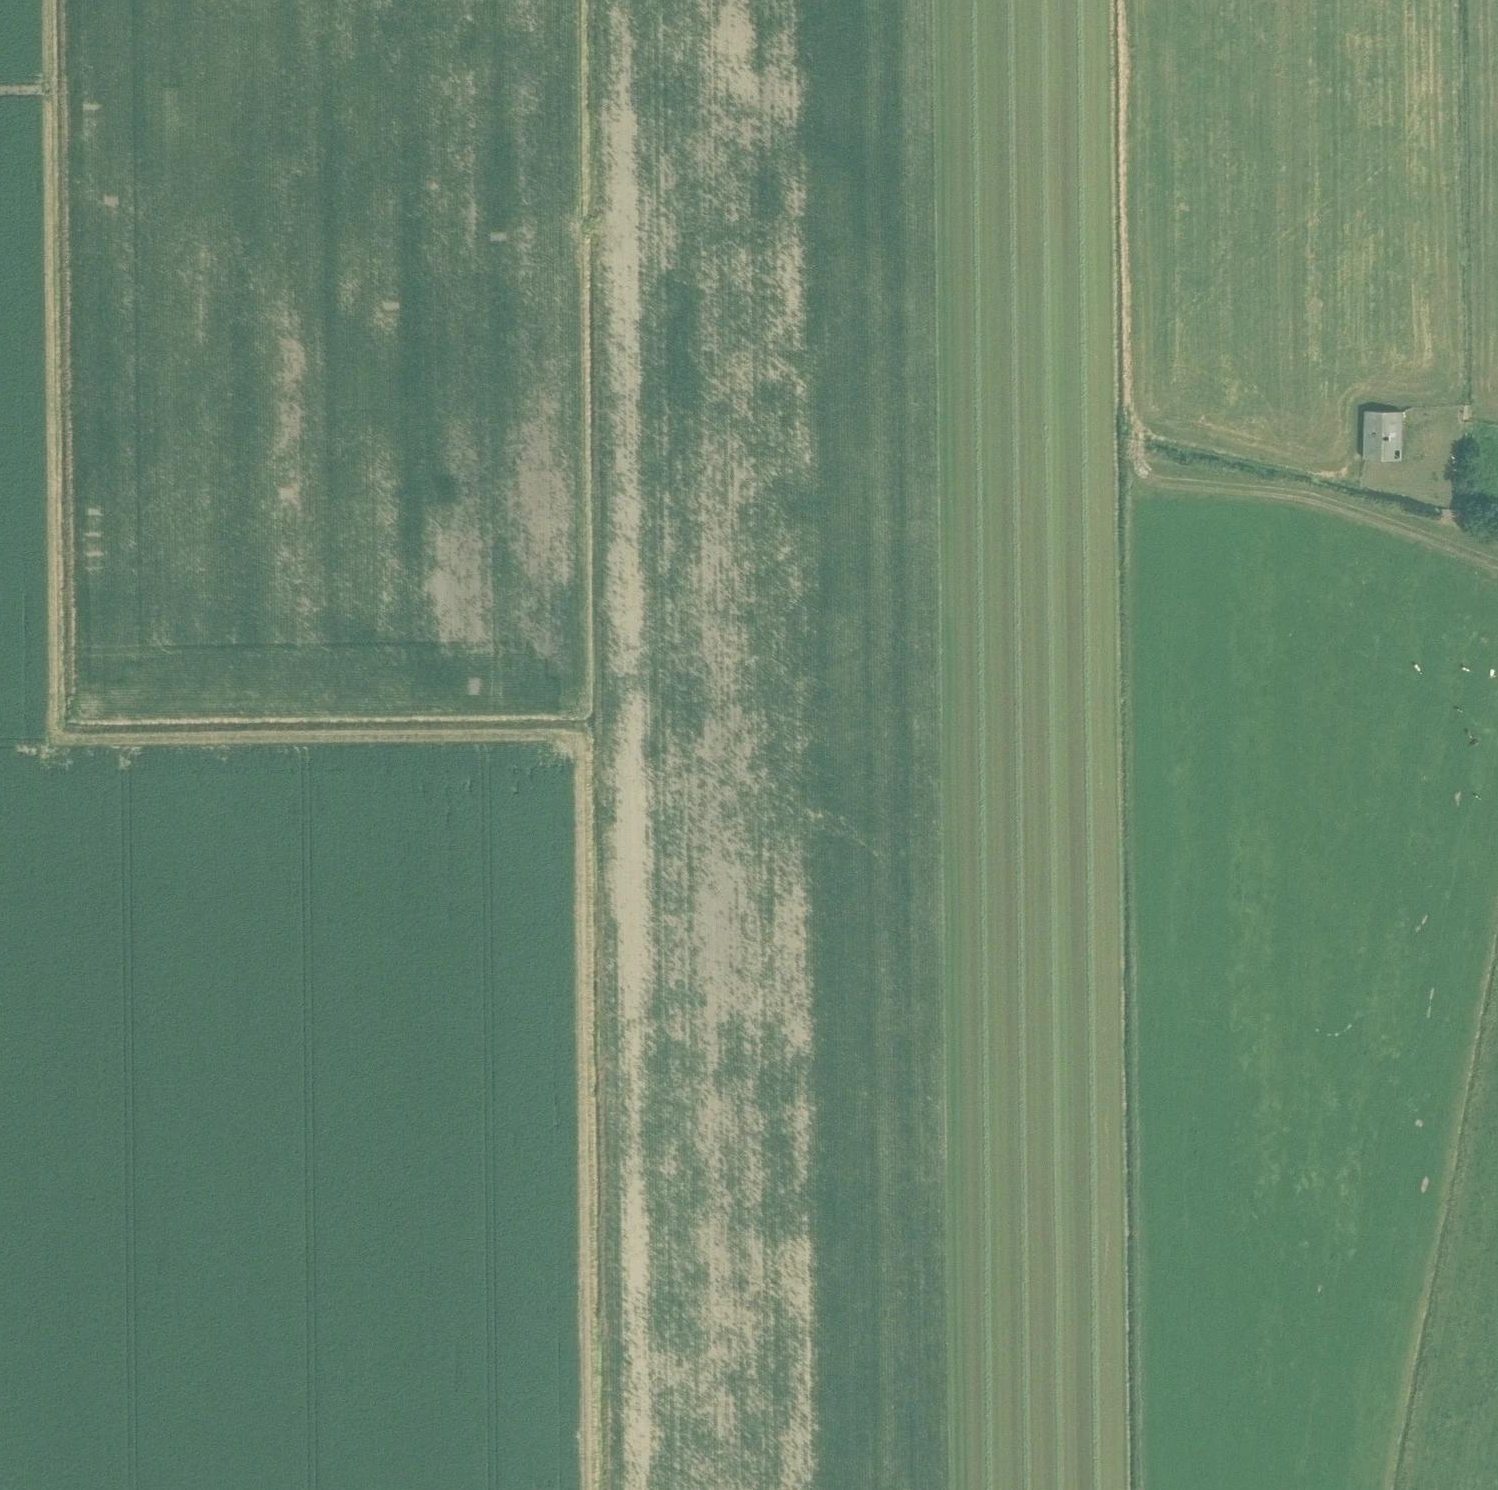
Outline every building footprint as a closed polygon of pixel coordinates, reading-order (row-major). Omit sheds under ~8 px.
[(1364,457),(1401,458),(1401,410),(1365,409),(1364,457)]
